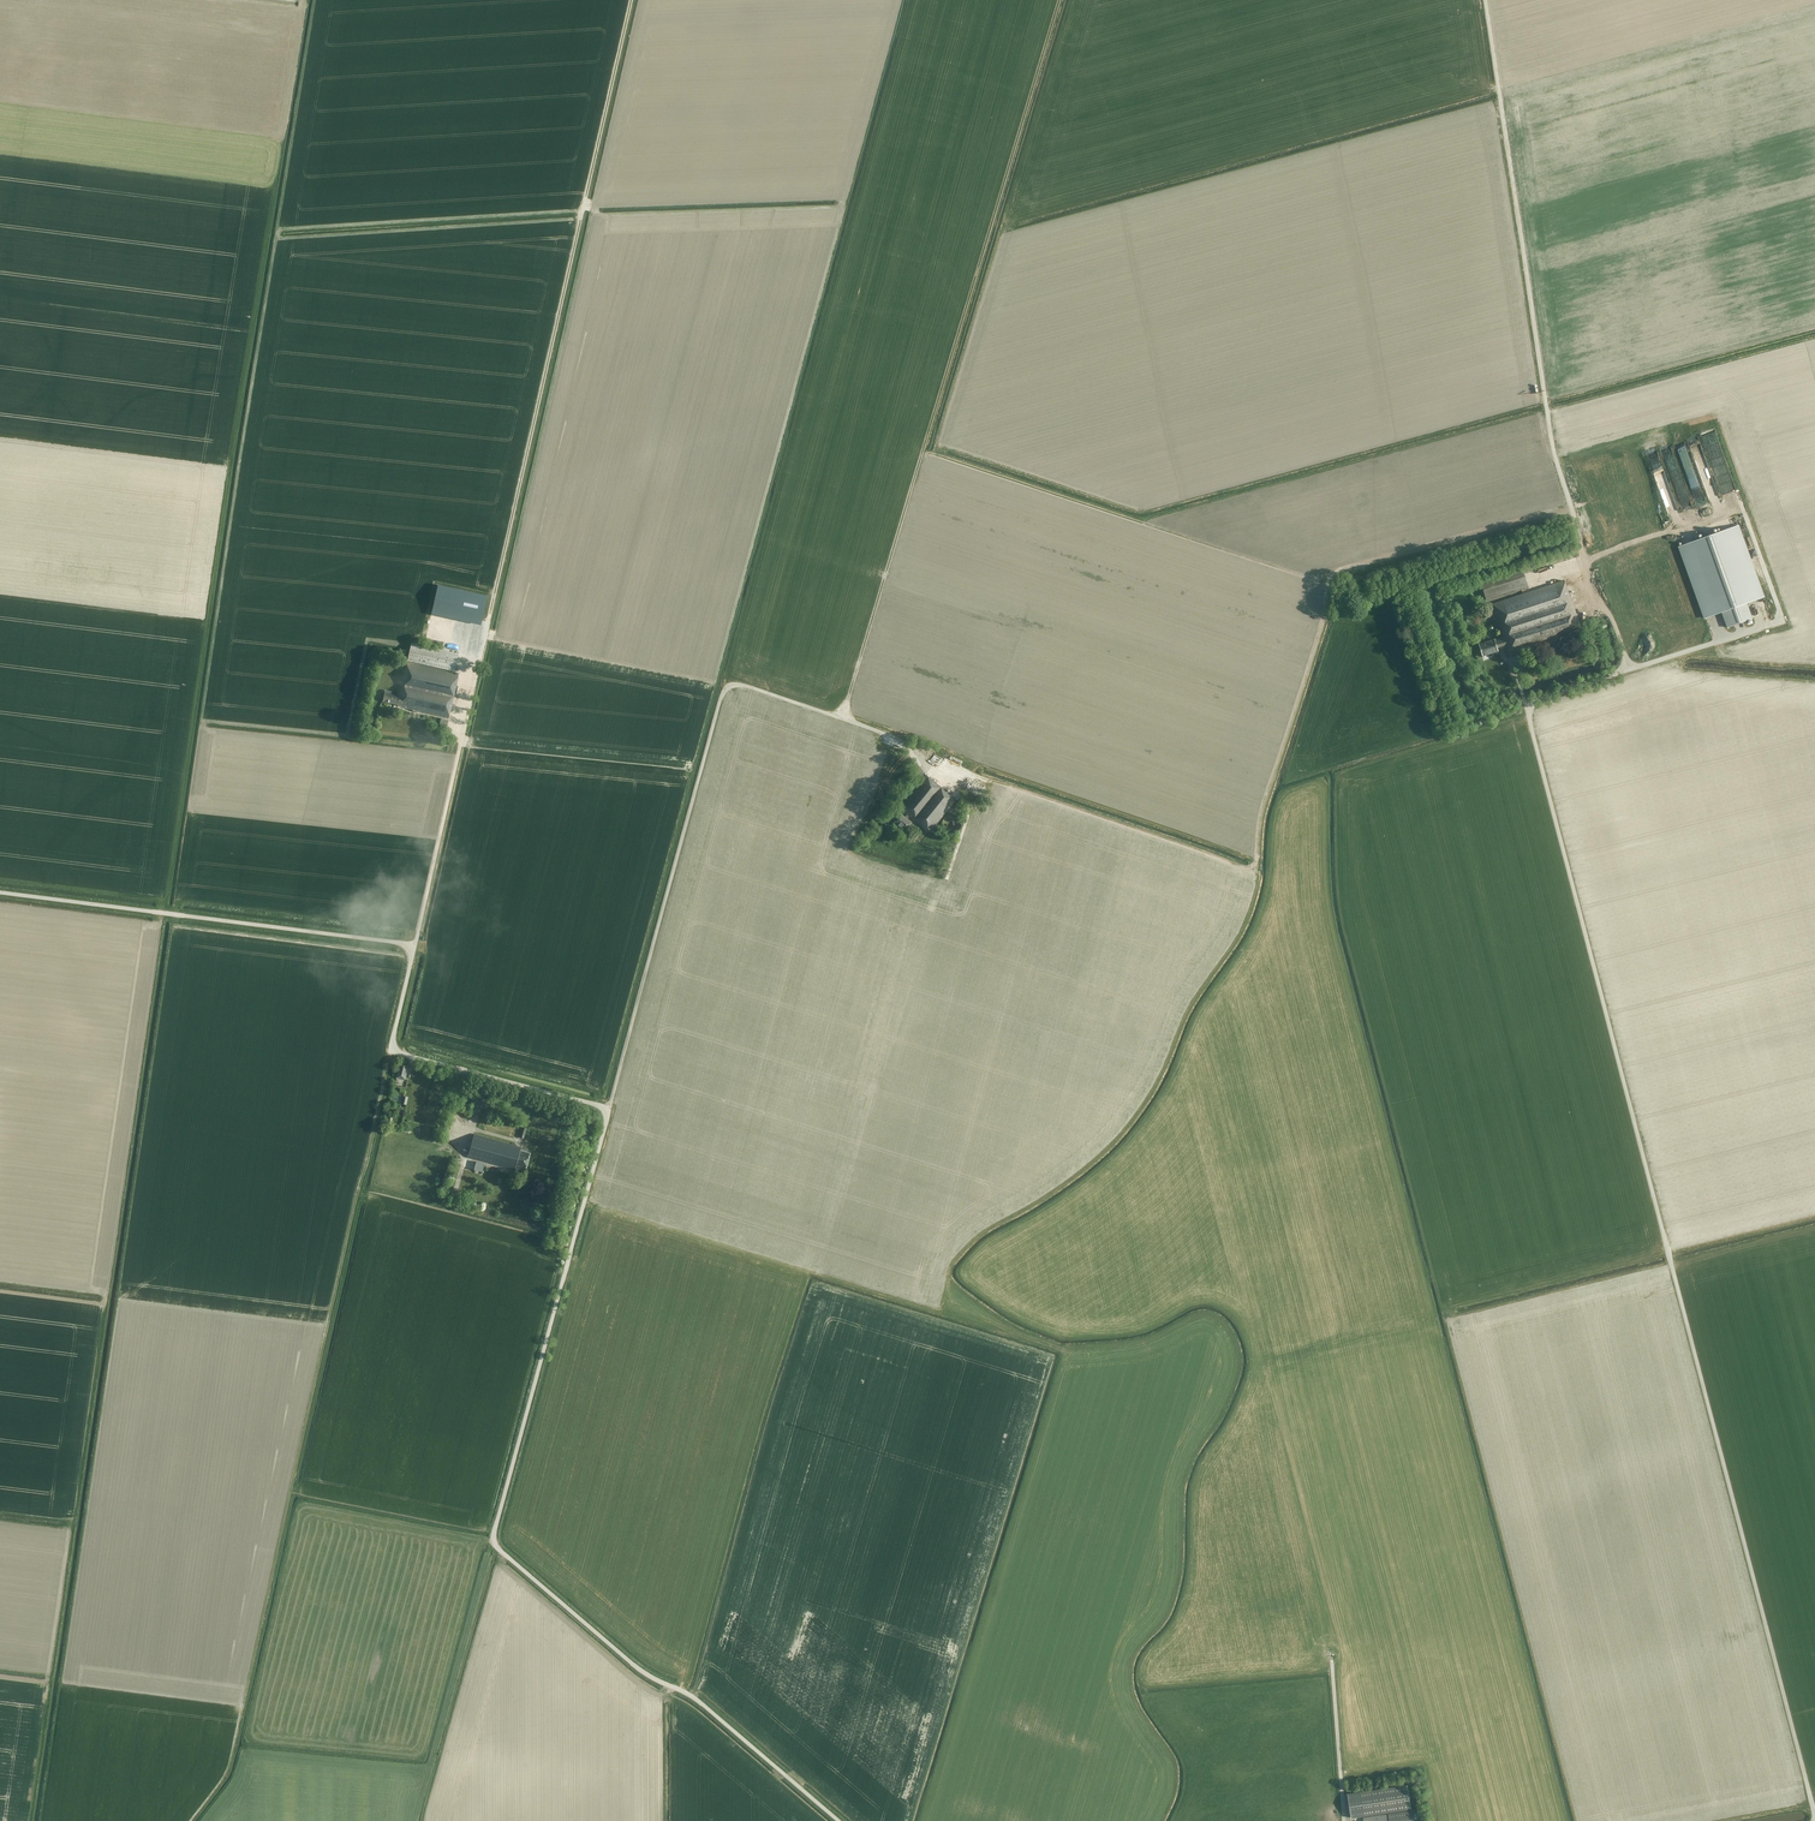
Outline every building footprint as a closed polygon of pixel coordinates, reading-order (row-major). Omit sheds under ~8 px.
[(1738,525),(1677,547),(1703,619),(1721,613),(1726,628),(1752,619),(1747,603),(1764,597),(1738,525)] [(1528,588),(1522,567),(1480,580),(1486,601),(1528,588)] [(1565,582),(1564,581),(1491,604),(1502,637),(1478,644),(1482,657),(1506,649),(1508,656),(1582,632),(1582,630),(1565,582)] [(482,620),(488,597),(438,586),(433,609),(482,620)] [(459,653),(412,643),(408,661),(455,672),(459,653)] [(442,717),(449,719),(451,708),(459,674),(407,662),(400,695),(392,693),(393,691),(385,690),(383,701),(398,704),(398,706),(413,709),(412,710),(442,717)] [(439,726),(446,727),(448,720),(441,718),(439,726)] [(914,775),(919,779),(924,774),(918,769),(914,775)] [(909,816),(929,832),(956,799),(925,775),(906,799),(906,800),(900,808),(907,814),(905,817),(901,814),(894,822),(904,830),(911,822),(907,819),(909,816)] [(952,814),(951,814),(950,814),(949,815),(948,815),(947,815),(947,816),(946,816),(945,817),(944,818),(943,818),(943,819),(943,820),(942,821),(942,822),(942,823),(942,824),(942,825),(942,826),(942,827),(943,828),(943,829),(943,830),(944,830),(945,831),(945,832),(946,832),(947,833),(948,833),(949,834),(950,834),(951,834),(952,834),(953,834),(954,834),(955,833),(956,833),(957,832),(958,832),(958,831),(959,830),(960,829),(960,828),(961,827),(961,826),(961,825),(961,824),(961,823),(961,822),(961,821),(960,820),(960,819),(959,818),(958,817),(957,816),(956,816),(956,815),(955,815),(954,815),(953,814),(952,814)] [(408,1066),(400,1064),(396,1077),(405,1079),(408,1066)] [(519,1168),(526,1169),(530,1152),(520,1149),(521,1146),(474,1134),(471,1143),(468,1157),(515,1170),(515,1171),(519,1172),(519,1168)] [(474,1170),(482,1172),(484,1163),(476,1161),(474,1170)] [(1389,1820),(1414,1820),(1412,1809),(1388,1813),(1389,1820)]
